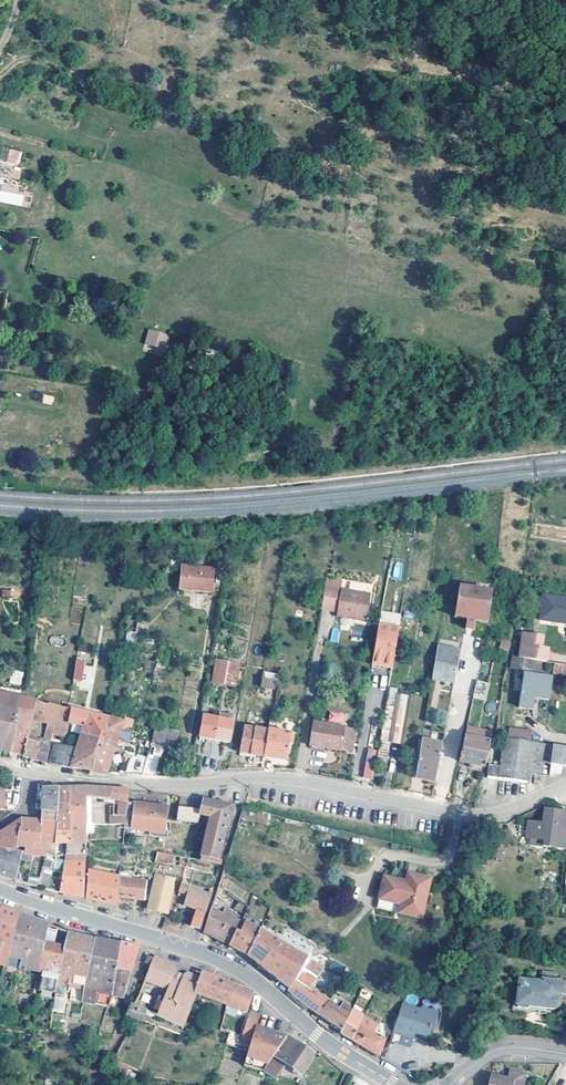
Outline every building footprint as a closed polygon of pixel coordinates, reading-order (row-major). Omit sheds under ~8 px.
[(0,146),(0,159),(16,163),(19,151),(0,146)] [(28,208),(30,197),(0,191),(0,202),(28,208)] [(159,334),(145,332),(144,340),(157,342),(159,334)] [(52,404),(54,396),(44,394),(42,402),(52,404)] [(394,561),(392,578),(401,579),(403,562),(394,561)] [(213,564),(182,562),(181,582),(196,583),(195,587),(211,588),(213,564)] [(369,591),(323,584),(319,606),(353,611),(352,616),(365,618),(369,591)] [(462,586),(457,585),(452,616),(465,618),(466,614),(458,613),(462,586)] [(489,590),(462,586),(458,613),(466,614),(465,618),(463,627),(472,629),(474,615),(485,617),(489,590)] [(17,590),(2,589),(1,595),(16,597),(17,590)] [(542,595),(538,618),(565,622),(565,598),(542,595)] [(396,627),(377,624),(370,662),(390,665),(396,627)] [(330,641),(338,642),(340,629),(332,627),(330,641)] [(518,656),(540,660),(544,660),(546,649),(539,648),(540,636),(521,633),(518,656)] [(50,646),(63,645),(63,636),(49,637),(50,646)] [(508,639),(499,638),(498,647),(506,649),(508,639)] [(459,648),(437,645),(431,677),(452,681),(459,648)] [(81,657),(76,656),(72,679),(79,681),(83,661),(80,661),(81,657)] [(538,670),(540,660),(518,656),(510,656),(509,666),(526,669),(538,670)] [(211,682),(223,684),(227,660),(209,657),(208,662),(215,663),(211,682)] [(227,660),(223,684),(234,685),(238,662),(227,660)] [(538,670),(526,669),(524,684),(520,684),(517,706),(531,708),(533,696),(548,698),(551,676),(542,675),(543,671),(538,670)] [(10,683),(21,686),(24,672),(13,670),(10,683)] [(275,681),(261,678),(259,686),(273,689),(275,681)] [(486,682),(475,679),(471,697),(482,699),(486,682)] [(439,702),(448,703),(449,692),(442,691),(443,682),(432,681),(426,722),(445,725),(447,711),(437,709),(439,702)] [(34,700),(0,691),(0,707),(19,712),(15,731),(9,751),(14,753),(21,755),(25,742),(26,735),(30,719),(34,700)] [(30,719),(46,722),(53,724),(55,719),(58,705),(34,700),(30,719)] [(58,705),(55,719),(65,721),(81,726),(79,734),(98,740),(105,718),(102,717),(83,711),(66,707),(58,705)] [(389,741),(394,708),(383,705),(378,738),(379,738),(377,752),(376,752),(375,757),(383,758),(387,740),(389,741)] [(9,751),(15,731),(19,712),(0,707),(0,749),(9,751)] [(403,709),(394,708),(389,741),(397,742),(403,709)] [(342,723),(343,713),(330,711),(328,721),(342,723)] [(217,718),(213,739),(228,741),(233,714),(218,712),(217,718)] [(199,736),(213,739),(217,718),(202,715),(199,736)] [(96,747),(112,752),(116,740),(126,743),(130,733),(119,729),(121,722),(116,721),(105,718),(98,740),(96,747)] [(51,732),(52,732),(65,736),(67,728),(65,721),(55,719),(53,724),(51,732)] [(344,725),(313,720),(309,743),(340,748),(344,725)] [(50,738),(52,732),(51,732),(53,724),(46,722),(43,736),(50,738)] [(174,729),(155,724),(151,740),(175,746),(178,730),(174,729)] [(354,727),(344,725),(340,748),(350,750),(354,727)] [(262,756),(266,730),(243,726),(239,752),(262,756)] [(267,729),(266,730),(262,756),(284,760),(287,743),(291,743),(293,733),(267,729)] [(529,732),(507,729),(506,737),(528,740),(529,732)] [(98,740),(79,734),(74,749),(54,743),(52,748),(49,763),(58,765),(88,770),(96,747),(98,740)] [(36,745),(38,744),(39,739),(26,735),(25,742),(36,745)] [(369,735),(364,762),(370,763),(372,755),(374,755),(377,737),(369,735)] [(489,742),(463,736),(458,761),(483,766),(489,742)] [(550,763),(552,745),(502,738),(498,765),(490,764),(488,776),(524,782),(526,769),(540,771),(541,762),(550,763)] [(218,756),(219,740),(203,739),(203,756),(218,756)] [(440,743),(421,739),(414,775),(434,778),(440,743)] [(26,757),(32,759),(36,745),(25,742),(21,755),(26,757)] [(48,746),(38,744),(36,745),(32,759),(38,760),(45,762),(48,746)] [(146,771),(156,773),(161,746),(151,744),(146,771)] [(552,745),(550,763),(548,774),(560,773),(561,765),(565,766),(565,747),(552,745)] [(96,747),(88,770),(88,773),(96,774),(104,775),(105,772),(112,752),(96,747)] [(370,763),(364,762),(362,777),(370,778),(373,764),(370,763)] [(383,763),(375,762),(373,776),(380,777),(383,763)] [(4,785),(3,810),(14,810),(20,802),(21,790),(18,786),(4,785)] [(69,788),(68,820),(85,820),(85,815),(84,796),(84,786),(69,788)] [(84,786),(84,796),(107,799),(108,787),(99,786),(90,786),(84,786)] [(40,800),(40,810),(55,812),(57,787),(47,787),(36,787),(34,799),(40,800)] [(40,810),(39,819),(55,822),(57,843),(68,842),(68,839),(68,820),(69,788),(63,788),(57,787),(55,812),(40,810)] [(108,787),(107,799),(126,802),(127,789),(108,787)] [(200,808),(198,813),(204,815),(210,816),(200,857),(216,861),(216,860),(229,806),(220,804),(202,800),(200,808)] [(124,827),(162,832),(164,806),(126,802),(126,804),(126,808),(125,816),(124,819),(124,827)] [(198,813),(200,808),(178,806),(176,819),(196,822),(197,818),(198,813)] [(543,809),(541,822),(527,821),(524,837),(528,837),(542,839),(542,845),(563,847),(565,826),(565,812),(543,809)] [(20,819),(20,818),(1,831),(0,831),(0,844),(16,848),(17,845),(20,819)] [(31,819),(20,819),(17,845),(25,847),(24,851),(24,852),(38,854),(38,857),(41,858),(41,854),(45,855),(48,843),(57,843),(55,822),(39,819),(31,819)] [(85,820),(68,820),(68,839),(68,842),(65,859),(85,860),(85,842),(85,820)] [(542,839),(528,837),(527,844),(542,845),(542,839)] [(2,876),(9,848),(0,847),(0,875),(2,876)] [(9,848),(2,876),(15,880),(21,851),(9,848)] [(172,855),(156,851),(154,860),(170,864),(172,855)] [(186,859),(172,855),(170,864),(184,868),(186,859)] [(216,861),(200,857),(199,861),(219,866),(220,861),(216,860),(216,861)] [(85,860),(65,859),(63,871),(59,891),(72,894),(83,896),(85,860)] [(49,868),(42,866),(40,875),(47,876),(49,868)] [(116,903),(116,895),(118,877),(118,875),(87,868),(85,896),(100,900),(116,903)] [(427,877),(405,872),(402,883),(381,878),(376,900),(389,904),(387,911),(418,918),(427,877)] [(174,878),(155,874),(150,896),(149,899),(147,907),(166,912),(174,878)] [(47,876),(40,875),(37,886),(45,888),(47,876)] [(118,877),(116,895),(143,898),(145,881),(118,877)] [(209,893),(188,886),(180,883),(178,892),(185,894),(183,903),(195,907),(189,924),(193,926),(199,928),(204,912),(203,911),(209,893)] [(221,897),(214,895),(211,904),(218,906),(221,897)] [(247,906),(230,895),(226,903),(244,915),(247,906)] [(389,904),(376,900),(374,908),(387,911),(389,904)] [(17,912),(6,907),(0,905),(0,977),(1,974),(3,965),(4,964),(17,912)] [(214,937),(228,944),(235,929),(240,930),(244,920),(243,920),(224,907),(221,914),(210,908),(203,931),(214,937)] [(30,917),(17,912),(4,964),(3,965),(1,974),(12,976),(17,958),(21,959),(19,968),(36,971),(42,942),(47,923),(30,917)] [(163,928),(177,931),(179,922),(165,919),(163,928)] [(235,929),(228,944),(239,950),(247,954),(259,928),(244,920),(240,930),(235,929)] [(289,987),(306,956),(259,928),(247,954),(263,967),(274,975),(277,978),(289,987)] [(84,988),(94,938),(80,934),(67,931),(65,940),(55,982),(83,988),(84,988)] [(110,994),(115,968),(119,943),(107,941),(94,938),(84,988),(83,988),(81,1001),(83,1001),(95,1004),(98,991),(110,994)] [(60,945),(42,942),(36,971),(42,972),(39,990),(53,992),(55,982),(65,940),(61,939),(60,945)] [(115,968),(129,971),(137,946),(119,942),(119,943),(115,968)] [(150,954),(145,952),(142,960),(148,962),(150,954)] [(126,1014),(130,1016),(139,1020),(142,1013),(182,1028),(194,993),(201,995),(208,974),(201,972),(199,976),(184,970),(180,980),(172,977),(175,969),(174,963),(153,956),(147,970),(137,995),(136,995),(130,1004),(126,1014)] [(318,1014),(327,1001),(329,999),(326,997),(323,1000),(309,988),(324,966),(306,956),(289,987),(287,989),(306,1004),(318,1014)] [(123,996),(129,971),(115,968),(110,994),(123,996)] [(537,970),(537,974),(540,975),(539,981),(518,978),(515,1003),(511,1002),(511,1009),(546,1013),(547,1007),(550,1008),(554,1007),(556,1005),(557,1003),(558,1000),(557,997),(555,995),(553,994),(553,991),(565,993),(565,987),(565,981),(554,980),(554,972),(537,970)] [(233,983),(208,974),(201,995),(226,1004),(244,1011),(251,993),(243,989),(233,983)] [(353,1008),(363,1011),(371,992),(361,988),(353,1008)] [(341,1029),(351,1007),(342,1001),(337,1008),(327,1001),(318,1014),(329,1021),(341,1029)] [(421,1009),(402,1004),(388,1043),(427,1036),(437,1010),(423,1006),(421,1009)] [(225,1007),(225,1014),(237,1016),(238,1009),(225,1007)] [(351,1039),(358,1025),(362,1016),(363,1014),(351,1007),(341,1029),(339,1032),(346,1036),(351,1039)] [(248,1045),(254,1027),(257,1015),(248,1013),(239,1042),(248,1045)] [(139,1020),(130,1016),(129,1020),(137,1024),(139,1020)] [(362,1016),(358,1025),(360,1026),(353,1040),(365,1047),(377,1055),(383,1039),(374,1033),(378,1025),(362,1016)] [(269,1031),(254,1027),(248,1045),(245,1057),(267,1063),(285,1035),(269,1031)] [(285,1035),(267,1063),(262,1069),(274,1078),(282,1066),(285,1062),(297,1071),(299,1072),(311,1054),(285,1035)] [(267,1063),(245,1057),(242,1066),(262,1069),(267,1063)] [(297,1071),(285,1062),(282,1066),(295,1075),(297,1071)] [(508,1070),(507,1078),(489,1075),(487,1084),(516,1084),(518,1072),(508,1070)]
